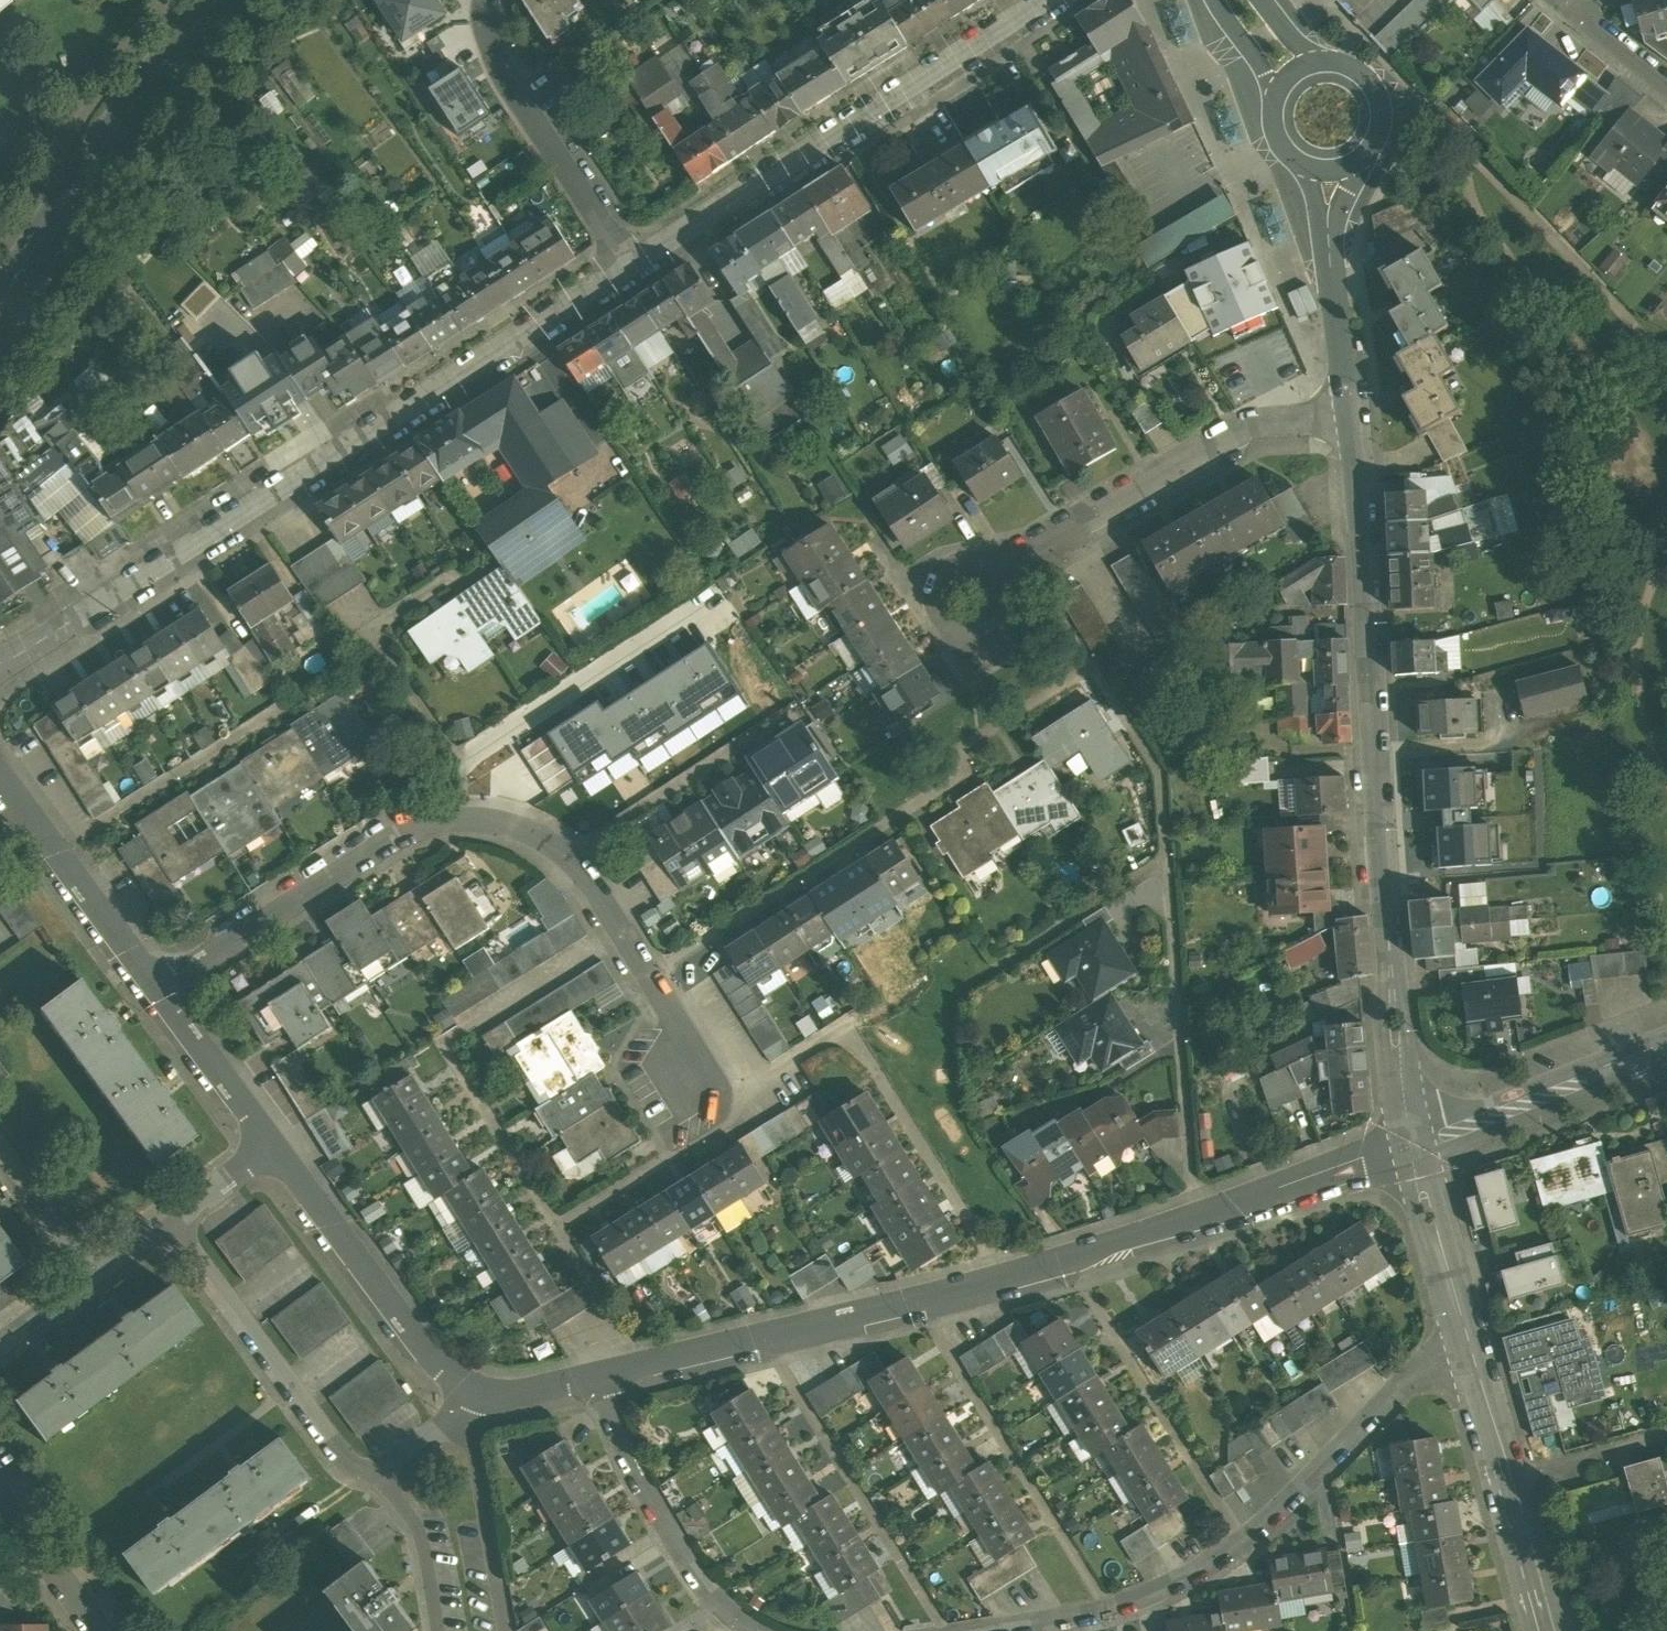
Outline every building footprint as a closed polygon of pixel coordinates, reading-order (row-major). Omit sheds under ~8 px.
[(13,0),(0,0),(0,11),(13,0)] [(379,0),(403,38),(404,40),(415,32),(443,14),(434,0),(379,0)] [(548,40),(571,26),(564,16),(581,4),(579,0),(522,0),(548,40)] [(819,41),(826,52),(847,85),(908,47),(884,6),(881,2),(870,9),(865,0),(852,0),(820,20),(830,35),(819,41)] [(884,6),(908,47),(954,17),(943,0),(893,0),(884,6)] [(954,17),(981,0),(943,0),(954,17)] [(1076,19),(1093,45),(1100,56),(1110,50),(1127,39),(1129,44),(1151,33),(1130,0),(1105,0),(1076,19)] [(1440,16),(1425,0),(1416,0),(1412,4),(1431,24),(1440,16)] [(1448,7),(1442,0),(1425,0),(1440,16),(1448,7)] [(1483,12),(1496,0),(1472,0),(1483,12)] [(1665,0),(1634,0),(1631,1),(1645,45),(1666,62),(1666,6),(1665,0)] [(1422,33),(1431,24),(1412,4),(1403,13),(1422,33)] [(1413,41),(1422,33),(1403,13),(1394,22),(1413,41)] [(1196,40),(1190,22),(1172,28),(1178,46),(1196,40)] [(1404,50),(1413,41),(1394,22),(1385,30),(1404,50)] [(1393,61),(1404,50),(1385,30),(1374,41),(1393,61)] [(1585,75),(1528,31),(1478,82),(1495,99),(1520,74),(1532,83),(1561,106),(1569,95),(1584,76),(1585,75)] [(421,41),(415,32),(404,40),(403,38),(399,40),(406,51),(421,41)] [(1151,33),(1129,44),(1157,101),(1179,90),(1151,33)] [(1129,44),(1127,39),(1110,50),(1139,109),(1110,122),(1118,138),(1165,118),(1186,106),(1179,90),(1157,101),(1129,44)] [(1093,45),(1054,70),(1045,75),(1052,86),(1053,86),(1061,81),(1069,76),(1083,67),(1100,56),(1093,45)] [(420,64),(427,75),(449,61),(442,50),(420,64)] [(826,52),(812,61),(809,56),(789,68),(792,73),(780,81),(802,114),(847,85),(826,52)] [(731,64),(726,56),(719,61),(726,71),(733,67),(732,65),(731,64)] [(742,56),(731,64),(732,65),(733,67),(740,78),(751,71),(742,56)] [(672,78),(659,58),(627,79),(651,115),(682,94),(683,94),(672,78)] [(434,86),(456,72),(449,61),(427,75),(434,86)] [(695,62),(672,78),(683,94),(682,94),(685,99),(691,95),(685,85),(690,82),(692,86),(705,77),(695,62)] [(461,138),(494,116),(462,68),(456,72),(434,86),(429,89),(461,138)] [(705,77),(752,147),(776,132),(753,97),(738,107),(733,100),(737,97),(718,69),(705,77)] [(761,86),(751,71),(740,78),(750,93),(761,86)] [(1520,74),(1495,99),(1506,109),(1532,83),(1520,74)] [(1114,162),(1094,129),(1099,127),(1069,76),(1053,86),(1131,216),(1142,210),(1125,180),(1124,180),(1114,162)] [(1584,76),(1569,95),(1595,116),(1600,109),(1599,108),(1608,94),(1584,76)] [(715,112),(720,120),(706,130),(728,163),(752,147),(705,77),(692,86),(712,114),(715,112)] [(802,114),(780,81),(770,88),(766,83),(761,86),(750,93),(753,97),(776,132),(802,114)] [(1640,100),(1616,81),(1608,94),(1599,108),(1600,109),(1618,122),(1629,111),(1640,100)] [(999,120),(963,140),(989,183),(992,188),(993,190),(1058,151),(1031,106),(1002,124),(999,120)] [(1165,118),(1118,138),(1126,156),(1188,126),(1195,123),(1186,106),(1165,118)] [(706,130),(685,143),(681,138),(684,134),(670,113),(666,111),(654,119),(675,151),(697,184),(728,163),(706,130)] [(1629,111),(1592,157),(1610,172),(1614,166),(1637,185),(1666,147),(1666,142),(1629,111)] [(1118,138),(1110,122),(1099,127),(1094,129),(1114,162),(1126,156),(1118,138)] [(963,140),(922,164),(925,169),(890,189),(913,228),(942,211),(945,216),(965,204),(962,199),(989,183),(963,140)] [(867,206),(843,168),(829,177),(829,176),(805,191),(833,235),(843,229),(847,226),(844,221),(867,206)] [(310,198),(330,183),(319,169),(299,183),(310,198)] [(1656,203),(1666,212),(1666,189),(1656,203)] [(833,235),(805,191),(772,213),(795,247),(816,233),(821,240),(819,242),(855,296),(867,288),(858,273),(833,235)] [(1220,255),(1250,237),(1223,193),(1136,244),(1150,267),(1191,242),(1200,256),(1215,247),(1220,255)] [(1453,229),(1422,194),(1380,213),(1372,217),(1377,242),(1391,239),(1390,235),(1403,233),(1402,229),(1415,227),(1432,246),(1453,229)] [(737,235),(761,274),(761,275),(798,333),(817,321),(777,260),(795,249),(795,247),(772,213),(737,235)] [(576,258),(553,222),(515,247),(538,282),(576,258)] [(868,266),(843,229),(833,235),(858,273),(868,266)] [(761,274),(737,235),(710,252),(739,298),(749,291),(745,286),(761,275),(761,274)] [(305,266),(285,239),(270,251),(277,260),(280,259),(283,262),(294,275),(305,266)] [(1208,323),(1214,337),(1278,308),(1249,244),(1185,272),(1190,283),(1208,323)] [(513,245),(488,262),(512,299),(538,282),(515,247),(513,245)] [(481,250),(455,267),(486,315),(512,299),(488,262),(481,250)] [(1442,287),(1422,251),(1384,273),(1403,307),(1390,314),(1410,349),(1435,335),(1448,327),(1429,294),(1442,287)] [(486,315),(455,267),(446,252),(418,270),(439,298),(461,332),(486,315)] [(283,262),(241,289),(254,310),(297,283),(283,262)] [(738,365),(702,309),(714,302),(690,265),(664,282),(698,333),(724,374),(738,365)] [(698,333),(664,282),(638,299),(659,331),(677,319),(690,338),(698,333)] [(1208,323),(1190,283),(1164,297),(1188,335),(1208,323)] [(1307,285),(1288,294),(1299,318),(1318,309),(1307,285)] [(763,349),(771,362),(784,354),(745,295),(733,303),(763,349)] [(1191,343),(1164,297),(1130,318),(1137,329),(1121,339),(1141,372),(1191,343)] [(439,298),(428,306),(424,299),(407,309),(409,312),(433,349),(461,332),(439,298)] [(638,299),(613,315),(634,348),(659,331),(638,299)] [(433,349),(409,312),(382,328),(406,366),(433,349)] [(613,315),(586,333),(607,365),(623,389),(649,372),(639,357),(634,348),(613,315)] [(817,321),(798,333),(806,344),(824,332),(817,321)] [(354,346),(378,384),(406,366),(382,328),(354,346)] [(586,333),(558,350),(579,383),(607,365),(586,333)] [(1410,349),(1396,357),(1415,390),(1401,397),(1422,433),(1426,431),(1449,418),(1460,411),(1441,378),(1455,370),(1435,335),(1410,349)] [(687,358),(672,336),(665,341),(680,363),(687,358)] [(348,337),(323,353),(315,339),(283,360),(308,399),(330,386),(338,398),(351,390),(356,398),(378,384),(354,346),(348,337)] [(738,365),(724,374),(755,421),(793,396),(771,362),(763,349),(738,365)] [(664,372),(650,350),(639,357),(649,372),(654,379),(664,372)] [(259,353),(231,371),(238,382),(224,391),(229,400),(252,435),(272,422),(278,431),(294,421),(289,412),(284,404),(289,401),(266,364),(259,353)] [(289,412),(308,399),(283,360),(280,355),(266,364),(289,401),(284,404),(289,412)] [(224,391),(200,361),(193,367),(189,362),(182,367),(203,394),(210,403),(212,404),(216,401),(219,406),(229,400),(224,391)] [(100,364),(75,385),(89,402),(114,382),(100,364)] [(182,367),(172,375),(193,400),(203,394),(182,367)] [(193,400),(172,375),(162,382),(191,418),(201,412),(193,400)] [(540,415),(515,378),(478,402),(502,438),(536,490),(547,483),(550,487),(576,470),(571,463),(540,415)] [(89,402),(77,412),(88,426),(124,395),(114,382),(89,402)] [(612,408),(594,385),(585,391),(604,414),(612,408)] [(1083,392),(1038,417),(1072,475),(1117,450),(1083,392)] [(1153,398),(1131,412),(1145,435),(1167,421),(1153,398)] [(219,406),(204,416),(227,451),(252,435),(229,400),(219,406)] [(593,448),(562,401),(540,415),(571,463),(593,448)] [(478,402),(418,441),(442,478),(502,438),(478,402)] [(72,407),(59,418),(42,426),(49,434),(57,444),(58,445),(72,433),(76,437),(88,426),(77,412),(72,407)] [(191,418),(185,422),(182,417),(174,423),(177,428),(159,439),(159,440),(185,479),(227,451),(204,416),(201,412),(191,418)] [(1449,418),(1426,431),(1443,461),(1468,452),(1449,418)] [(92,449),(88,452),(76,437),(72,433),(58,445),(92,485),(117,524),(158,496),(135,459),(104,479),(98,464),(96,462),(100,459),(100,453),(98,450),(92,449)] [(902,434),(882,444),(891,460),(911,450),(902,434)] [(185,479),(159,440),(159,439),(157,436),(144,445),(148,452),(135,459),(158,496),(185,479)] [(1020,475),(997,439),(961,462),(969,474),(963,478),(978,502),(1020,475)] [(442,478),(418,441),(416,442),(417,444),(404,452),(405,455),(396,461),(393,457),(392,458),(417,497),(432,487),(428,482),(438,475),(442,481),(443,480),(442,478)] [(59,511),(92,485),(58,445),(18,478),(46,523),(59,511)] [(417,497),(392,458),(391,458),(392,460),(379,468),(381,471),(371,477),(368,473),(367,474),(392,513),(406,504),(402,498),(412,491),(416,498),(417,497)] [(367,476),(354,484),(355,487),(346,493),(343,489),(342,490),(367,529),(381,520),(377,513),(387,507),(391,514),(392,513),(367,474),(365,474),(367,476)] [(832,502),(846,494),(834,474),(821,482),(832,502)] [(924,478),(879,506),(907,548),(951,519),(924,478)] [(1258,480),(1201,513),(1227,558),(1283,525),(1284,524),(1271,502),(1258,480)] [(9,483),(0,489),(0,519),(15,541),(38,526),(9,483)] [(536,490),(478,531),(501,564),(570,516),(550,487),(547,483),(536,490)] [(117,524),(92,485),(59,511),(85,544),(117,524)] [(342,492),(329,500),(330,503),(320,509),(318,505),(316,506),(336,537),(342,545),(356,536),(352,530),(362,524),(366,530),(367,529),(342,490),(341,490),(342,492)] [(1291,490),(1271,502),(1284,524),(1283,525),(1295,545),(1315,533),(1291,490)] [(1386,494),(1388,523),(1428,521),(1463,509),(1458,495),(1438,501),(1427,510),(1427,492),(1386,494)] [(1428,521),(1388,523),(1389,556),(1431,554),(1518,530),(1508,494),(1463,509),(1428,521)] [(1201,513),(1144,546),(1170,591),(1227,558),(1201,513)] [(0,519),(0,599),(37,575),(15,541),(0,519)] [(830,525),(785,554),(804,583),(849,554),(830,525)] [(737,556),(761,541),(753,527),(728,542),(737,556)] [(351,560),(344,549),(342,545),(336,537),(326,544),(341,566),(351,560)] [(341,566),(326,544),(315,551),(330,573),(341,566)] [(330,573),(315,551),(305,557),(319,580),(330,573)] [(1138,552),(1112,567),(1125,588),(1147,575),(1149,574),(1138,552)] [(849,554),(804,583),(821,611),(829,606),(867,582),(849,554)] [(1431,554),(1389,556),(1392,610),(1433,608),(1431,554)] [(319,580),(305,557),(291,566),(307,588),(319,580)] [(365,582),(351,560),(341,566),(355,589),(365,582)] [(1311,585),(1321,578),(1322,607),(1346,606),(1344,560),(1321,560),(1302,571),(1311,585)] [(272,565),(229,592),(258,637),(272,659),(275,663),(296,650),(273,614),(280,610),(279,608),(294,599),(272,565)] [(355,589),(341,566),(330,573),(344,596),(355,589)] [(503,568),(458,600),(457,598),(456,599),(478,631),(493,621),(490,618),(501,610),(519,637),(516,639),(517,641),(542,623),(540,620),(502,566),(501,567),(503,568)] [(1302,571),(1277,586),(1286,600),(1291,597),(1302,591),(1311,585),(1302,571)] [(330,573),(319,580),(334,602),(344,596),(330,573)] [(1147,575),(1125,588),(1131,598),(1153,584),(1147,575)] [(334,602),(319,580),(307,588),(322,610),(334,602)] [(867,582),(829,606),(847,634),(885,610),(867,582)] [(1153,584),(1131,598),(1137,609),(1160,594),(1154,584),(1153,584)] [(1081,586),(1059,600),(1065,610),(1088,596),(1081,586)] [(1302,591),(1291,597),(1297,608),(1310,608),(1302,591)] [(1160,594),(1137,609),(1144,619),(1166,605),(1160,594)] [(1088,596),(1065,610),(1072,620),(1094,606),(1088,596)] [(456,601),(411,633),(410,631),(408,632),(431,665),(446,654),(444,651),(454,644),(471,669),(467,672),(469,673),(495,656),(478,631),(456,599),(455,600),(456,601)] [(1166,605),(1144,619),(1150,629),(1173,615),(1166,605)] [(1094,606),(1072,620),(1078,631),(1101,617),(1094,606)] [(202,610),(176,626),(200,663),(225,647),(202,610)] [(885,610),(847,634),(865,662),(903,638),(885,610)] [(1173,615),(1150,629),(1156,639),(1179,625),(1173,615)] [(1101,617),(1078,631),(1085,641),(1107,627),(1101,617)] [(1310,617),(1291,619),(1293,643),(1313,643),(1310,617)] [(1179,625),(1156,639),(1163,650),(1186,635),(1179,625)] [(176,626),(152,642),(175,679),(200,663),(176,626)] [(1107,627),(1085,641),(1091,651),(1113,637),(1107,627)] [(272,659),(258,637),(244,646),(260,667),(272,659)] [(1113,637),(1091,651),(1097,661),(1120,647),(1113,637)] [(903,638),(865,662),(883,689),(920,665),(903,638)] [(1434,640),(1394,642),(1396,676),(1435,674),(1435,673),(1435,658),(1434,640)] [(1348,641),(1316,643),(1315,658),(1320,664),(1316,667),(1317,688),(1325,688),(1350,687),(1348,641)] [(152,642),(127,658),(151,694),(175,679),(152,642)] [(708,643),(656,677),(689,727),(741,694),(708,643)] [(1293,643),(1266,644),(1268,685),(1268,686),(1280,686),(1280,692),(1290,691),(1290,693),(1304,692),(1304,684),(1299,680),(1299,664),(1303,659),(1315,658),(1316,643),(1313,643),(1293,643)] [(1266,644),(1244,645),(1247,687),(1268,685),(1266,644)] [(1244,645),(1213,647),(1215,680),(1210,680),(1212,703),(1248,701),(1247,687),(1244,645)] [(260,667),(244,646),(227,658),(251,695),(271,682),(260,667)] [(1120,647),(1097,661),(1104,672),(1126,658),(1120,647)] [(1452,657),(1435,658),(1435,673),(1453,672),(1452,657)] [(151,694),(127,658),(102,673),(126,710),(151,694)] [(1126,658),(1104,672),(1111,682),(1133,668),(1126,658)] [(920,665),(883,689),(876,694),(894,723),(895,724),(909,715),(939,695),(920,665)] [(1579,667),(1515,684),(1524,718),(1588,701),(1579,667)] [(126,710),(102,673),(78,689),(101,726),(126,710)] [(656,677),(604,710),(632,752),(637,761),(689,727),(656,677)] [(1350,687),(1325,688),(1326,713),(1350,713),(1350,687)] [(101,726),(78,689),(53,705),(56,710),(67,727),(74,739),(76,742),(101,726)] [(1290,691),(1280,692),(1282,738),(1284,740),(1292,740),(1292,744),(1306,743),(1304,692),(1290,693),(1290,691)] [(344,692),(292,725),(321,772),(324,777),(376,744),(344,692)] [(1474,700),(1419,702),(1421,736),(1441,735),(1441,740),(1466,739),(1466,734),(1476,734),(1474,700)] [(604,710),(599,701),(547,734),(554,746),(561,757),(568,768),(576,779),(580,785),(632,752),(604,710)] [(1132,764),(1092,702),(1033,740),(1046,762),(1048,765),(1083,743),(1106,780),(1132,764)] [(56,710),(34,725),(45,742),(67,727),(56,710)] [(1350,713),(1326,713),(1327,742),(1352,741),(1350,713)] [(895,724),(894,723),(886,728),(894,739),(916,725),(909,715),(895,724)] [(67,727),(45,742),(52,753),(74,739),(67,727)] [(293,728),(241,761),(243,763),(269,805),(321,772),(293,728)] [(800,728),(748,760),(756,772),(782,813),(834,780),(800,728)] [(521,751),(528,762),(554,746),(547,734),(521,751)] [(74,739),(52,753),(59,764),(81,750),(76,742),(74,739)] [(528,762),(536,773),(561,757),(554,746),(528,762)] [(81,750),(59,764),(66,775),(88,761),(81,750)] [(536,773),(543,784),(568,768),(561,757),(536,773)] [(145,781),(155,776),(147,759),(137,764),(145,781)] [(1266,759),(1240,762),(1242,784),(1268,783),(1266,759)] [(88,761),(66,775),(73,786),(95,772),(88,761)] [(1046,762),(994,795),(1020,837),(1053,816),(1062,830),(1082,818),(1048,765),(1046,762)] [(243,763),(214,782),(216,786),(207,792),(205,788),(191,797),(221,844),(229,856),(246,846),(241,838),(257,828),(261,836),(281,823),(269,805),(243,763)] [(543,784),(550,796),(576,779),(568,768),(543,784)] [(1472,826),(1471,809),(1478,808),(1476,768),(1423,771),(1424,786),(1422,786),(1423,804),(1424,804),(1425,811),(1444,810),(1445,827),(1438,828),(1438,835),(1436,835),(1437,854),(1439,854),(1439,869),(1492,867),(1490,825),(1472,826)] [(95,772),(73,786),(80,797),(103,783),(95,772)] [(756,772),(736,784),(735,782),(729,780),(727,781),(717,795),(718,796),(704,805),(730,846),(737,857),(789,824),(788,822),(782,813),(756,772)] [(1344,777),(1296,780),(1298,816),(1333,814),(1346,813),(1344,777)] [(826,807),(844,796),(834,780),(782,813),(788,822),(822,800),(826,807)] [(103,783),(80,797),(88,809),(110,794),(103,783)] [(994,795),(987,784),(963,799),(967,805),(961,808),(991,855),(1020,837),(994,795)] [(191,797),(187,791),(135,824),(154,854),(162,866),(169,877),(169,878),(221,844),(191,797)] [(110,794),(88,809),(95,820),(117,806),(110,794)] [(702,803),(650,836),(662,855),(670,867),(677,878),(684,888),(684,889),(710,872),(704,862),(730,846),(704,805),(702,803)] [(991,855),(961,808),(931,827),(964,879),(994,861),(991,855)] [(1333,814),(1298,816),(1299,829),(1322,828),(1323,832),(1335,831),(1333,814)] [(1299,829),(1266,832),(1269,873),(1321,870),(1325,869),(1323,832),(1322,828),(1299,829)] [(917,880),(920,879),(896,842),(867,860),(891,897),(903,889),(900,884),(914,875),(917,880)] [(154,854),(132,869),(139,880),(162,866),(154,854)] [(662,855),(640,870),(647,881),(670,867),(662,855)] [(416,888),(445,933),(455,949),(489,928),(487,924),(501,915),(465,857),(416,888)] [(895,903),(891,897),(867,860),(839,878),(866,921),(867,921),(895,903)] [(162,866),(139,880),(146,891),(169,877),(162,866)] [(670,867),(647,881),(655,892),(677,878),(670,867)] [(1321,870),(1269,873),(1270,896),(1278,896),(1279,914),(1313,912),(1328,911),(1328,903),(1326,883),(1322,884),(1321,870)] [(0,871),(0,912),(20,940),(40,926),(0,871)] [(169,877),(146,891),(153,902),(176,888),(169,878),(169,877)] [(541,917),(549,931),(556,927),(567,920),(575,915),(562,894),(547,877),(528,889),(544,916),(541,917)] [(677,878),(655,892),(662,903),(684,888),(677,878)] [(866,921),(839,878),(812,896),(836,933),(839,938),(866,921)] [(176,888),(153,902),(160,913),(183,899),(176,888)] [(445,933),(416,888),(383,909),(411,954),(445,933)] [(836,933),(812,896),(800,904),(795,903),(788,908),(790,910),(784,914),(808,951),(836,933)] [(1450,898),(1410,901),(1412,931),(1491,924),(1489,909),(1451,913),(1450,898)] [(183,899),(160,913),(167,924),(189,910),(183,899)] [(327,922),(338,938),(366,983),(411,954),(383,909),(372,917),(361,900),(327,922)] [(1328,911),(1313,912),(1315,936),(1317,935),(1337,927),(1336,921),(1344,920),(1344,915),(1336,902),(1328,903),(1328,911)] [(808,951),(784,914),(756,932),(780,969),(808,951)] [(587,936),(575,915),(567,920),(580,940),(587,936)] [(1344,920),(1336,921),(1337,927),(1338,935),(1368,931),(1367,917),(1344,920)] [(580,940),(567,920),(556,927),(568,947),(580,940)] [(1078,973),(1096,1001),(1109,993),(1137,976),(1104,923),(1051,957),(1066,980),(1078,973)] [(1491,924),(1412,931),(1415,959),(1427,959),(1455,956),(1453,941),(1492,937),(1491,924)] [(568,947),(556,927),(549,931),(544,934),(557,954),(568,947)] [(1338,935),(1337,936),(1342,986),(1360,983),(1360,977),(1372,975),(1368,931),(1338,935)] [(756,932),(727,951),(735,962),(741,972),(748,984),(751,988),(780,969),(756,932)] [(557,954),(544,934),(533,941),(546,962),(557,955),(557,954)] [(1315,936),(1284,952),(1287,957),(1290,964),(1292,967),(1324,950),(1317,935),(1315,936)] [(366,983),(338,938),(304,959),(332,1004),(366,983)] [(546,962),(533,941),(522,948),(535,968),(535,969),(546,962)] [(535,968),(522,948),(511,955),(523,975),(535,968)] [(1597,956),(1599,979),(1648,974),(1645,951),(1597,956)] [(523,975),(511,955),(499,962),(512,982),(523,975)] [(1455,956),(1427,959),(1428,971),(1456,968),(1455,956)] [(1287,957),(1280,960),(1284,967),(1290,964),(1287,957)] [(304,959),(237,1002),(266,1047),(288,1032),(299,1050),(332,1028),(321,1011),(332,1004),(304,959)] [(512,982),(499,962),(488,969),(501,989),(512,982)] [(735,962),(714,975),(721,986),(741,972),(735,962)] [(609,987),(595,966),(584,973),(597,994),(609,987)] [(1439,971),(1441,988),(1462,985),(1462,982),(1485,979),(1483,966),(1439,971)] [(501,989),(488,969),(477,976),(490,996),(501,989)] [(741,972),(721,986),(728,997),(748,984),(741,972)] [(584,973),(573,980),(586,1001),(596,995),(597,994),(584,973)] [(490,996),(477,976),(466,983),(478,1003),(490,996)] [(1485,979),(1462,982),(1462,985),(1467,1024),(1486,1022),(1487,1032),(1501,1031),(1500,1020),(1521,1018),(1516,976),(1485,979)] [(1582,980),(1586,1005),(1598,1003),(1594,978),(1582,980)] [(95,1088),(136,1057),(79,979),(37,1010),(95,1088)] [(586,1001),(573,980),(562,987),(575,1008),(586,1001)] [(478,1003),(466,983),(454,990),(467,1011),(478,1003)] [(597,994),(596,995),(603,1007),(622,995),(615,983),(609,987),(597,994)] [(1360,983),(1342,986),(1326,991),(1333,1012),(1361,998),(1360,983)] [(748,984),(728,997),(735,1008),(756,995),(751,988),(748,984)] [(575,1008),(562,987),(551,994),(564,1015),(571,1010),(575,1008)] [(467,1011),(454,990),(440,999),(453,1019),(467,1011)] [(1326,991),(1310,997),(1318,1019),(1326,1016),(1333,1012),(1326,991)] [(1141,1045),(1109,993),(1057,1026),(1070,1048),(1092,1053),(1103,1070),(1141,1045)] [(564,1015),(551,994),(539,1001),(552,1022),(564,1015)] [(756,995),(735,1008),(742,1019),(763,1006),(756,995)] [(1333,1012),(1326,1016),(1326,1027),(1363,1023),(1361,998),(1333,1012)] [(552,1022),(539,1001),(528,1008),(541,1029),(552,1022)] [(763,1006),(742,1019),(749,1030),(770,1017),(763,1006)] [(528,1008),(517,1015),(530,1036),(541,1029),(528,1008)] [(519,1043),(517,1044),(537,1077),(594,1042),(591,1037),(592,1035),(585,1033),(571,1010),(564,1015),(552,1022),(541,1029),(530,1036),(519,1043)] [(530,1036),(517,1015),(506,1022),(519,1043),(530,1036)] [(770,1017),(749,1030),(757,1041),(777,1028),(770,1017)] [(519,1043),(506,1022),(495,1029),(507,1050),(517,1044),(519,1043)] [(1363,1023),(1326,1027),(1328,1039),(1313,1040),(1317,1053),(1329,1051),(1366,1047),(1363,1023)] [(777,1028),(757,1041),(764,1053),(784,1039),(777,1028)] [(507,1050),(495,1029),(483,1036),(496,1057),(507,1050)] [(784,1039),(764,1053),(771,1064),(792,1050),(784,1039)] [(594,1042),(537,1077),(551,1100),(594,1074),(606,1067),(598,1054),(600,1047),(598,1048),(594,1042)] [(1368,1076),(1366,1047),(1329,1051),(1317,1053),(1321,1068),(1330,1067),(1331,1080),(1368,1076)] [(328,1107),(294,1052),(271,1066),(306,1121),(328,1107)] [(411,1056),(403,1061),(408,1069),(416,1064),(411,1056)] [(152,1166),(194,1135),(136,1057),(95,1088),(152,1166)] [(427,1101),(408,1069),(403,1061),(402,1061),(371,1080),(380,1095),(374,1099),(390,1124),(427,1101)] [(551,1100),(542,1106),(552,1123),(549,1125),(556,1136),(560,1134),(616,1100),(611,1092),(612,1089),(603,1089),(594,1074),(551,1100)] [(1372,1112),(1368,1076),(1331,1080),(1321,1081),(1311,1086),(1317,1098),(1333,1091),(1335,1116),(1372,1112)] [(867,1094),(821,1122),(839,1150),(884,1122),(867,1094)] [(1122,1097),(1110,1105),(1106,1099),(1083,1114),(1108,1153),(1120,1145),(1129,1148),(1144,1138),(1146,1137),(1137,1124),(1135,1121),(1137,1120),(1122,1097)] [(821,1121),(807,1098),(796,1105),(810,1128),(821,1121)] [(642,1142),(616,1100),(560,1134),(578,1164),(600,1151),(607,1163),(642,1142)] [(427,1101),(390,1124),(406,1149),(443,1126),(427,1101)] [(810,1128),(796,1105),(785,1112),(799,1135),(810,1128)] [(328,1107),(306,1121),(331,1160),(353,1146),(328,1107)] [(1108,1153),(1083,1114),(1082,1110),(1058,1125),(1085,1168),(1086,1170),(1109,1156),(1108,1153)] [(1177,1111),(1154,1113),(1163,1139),(1179,1137),(1177,1111)] [(799,1135),(785,1112),(773,1119),(787,1142),(799,1135)] [(1154,1113),(1137,1124),(1146,1137),(1144,1138),(1150,1147),(1163,1139),(1154,1113)] [(787,1142),(773,1119),(762,1126),(776,1149),(787,1142)] [(1058,1125),(1055,1121),(1033,1136),(1060,1178),(1062,1182),(1085,1168),(1058,1125)] [(884,1122),(839,1150),(856,1178),(863,1174),(902,1150),(884,1122)] [(443,1126),(406,1149),(421,1174),(459,1150),(443,1126)] [(762,1126),(751,1133),(765,1156),(776,1149),(762,1126)] [(1033,1136),(1030,1131),(1029,1132),(1031,1135),(1021,1141),(1019,1138),(1003,1148),(1026,1180),(1036,1193),(1038,1192),(1060,1178),(1033,1136)] [(751,1133),(739,1141),(742,1146),(743,1146),(754,1163),(765,1156),(751,1133)] [(1648,1145),(1649,1151),(1651,1151),(1653,1158),(1657,1157),(1662,1173),(1666,1172),(1666,1139),(1648,1145)] [(1601,1142),(1531,1161),(1542,1202),(1612,1182),(1607,1163),(1601,1142)] [(754,1163),(743,1146),(742,1146),(717,1161),(741,1199),(766,1183),(754,1163)] [(459,1150),(421,1174),(437,1198),(446,1193),(474,1175),(459,1150)] [(902,1150),(863,1174),(881,1202),(919,1178),(902,1150)] [(1621,1159),(1620,1157),(1612,1159),(1613,1161),(1607,1163),(1612,1182),(1627,1237),(1653,1229),(1651,1219),(1666,1215),(1666,1209),(1653,1158),(1651,1151),(1649,1151),(1621,1159)] [(741,1199),(717,1161),(693,1177),(716,1214),(741,1199)] [(1520,1225),(1504,1169),(1475,1177),(1480,1195),(1467,1199),(1476,1231),(1489,1227),(1490,1233),(1520,1225)] [(474,1175),(446,1193),(461,1217),(498,1195),(483,1170),(474,1175)] [(716,1214),(693,1177),(668,1192),(691,1230),(716,1214)] [(881,1202),(874,1206),(891,1234),(936,1206),(919,1178),(881,1202)] [(1036,1193),(1026,1180),(1015,1187),(1031,1210),(1045,1201),(1038,1192),(1036,1193)] [(691,1230),(668,1192),(643,1207),(666,1245),(691,1230)] [(498,1195),(461,1217),(477,1242),(514,1219),(498,1195)] [(278,1225),(264,1205),(254,1213),(268,1232),(278,1225)] [(936,1206),(891,1234),(910,1265),(934,1250),(938,1256),(959,1243),(936,1206)] [(666,1245),(643,1207),(618,1223),(641,1261),(666,1245)] [(254,1213),(214,1241),(243,1281),(293,1244),(278,1225),(268,1232),(254,1213)] [(514,1219),(477,1242),(492,1267),(529,1244),(514,1219)] [(641,1261),(618,1223),(592,1239),(616,1276),(641,1261)] [(1389,1266),(1362,1223),(1336,1240),(1363,1282),(1389,1266)] [(23,1262),(0,1231),(0,1279),(1,1278),(23,1262)] [(910,1265),(891,1234),(876,1244),(895,1275),(910,1265)] [(1363,1282),(1336,1240),(1310,1256),(1337,1298),(1363,1282)] [(1510,1300),(1566,1285),(1557,1255),(1556,1256),(1552,1243),(1516,1253),(1519,1266),(1502,1271),(1510,1300)] [(529,1244),(492,1267),(508,1292),(545,1269),(529,1244)] [(862,1253),(835,1269),(840,1277),(849,1291),(875,1275),(862,1253)] [(826,1255),(789,1277),(803,1300),(840,1277),(835,1269),(826,1255)] [(1337,1298),(1310,1256),(1284,1272),(1311,1315),(1337,1298)] [(1285,1330),(1258,1288),(1244,1265),(1224,1278),(1252,1323),(1265,1343),(1285,1330)] [(545,1269),(508,1292),(523,1317),(537,1309),(549,1301),(561,1294),(545,1269)] [(1311,1315),(1284,1272),(1258,1288),(1285,1330),(1285,1331),(1311,1315)] [(15,1298),(1,1278),(0,1279),(0,1309),(15,1298)] [(1252,1323),(1224,1278),(1204,1291),(1232,1335),(1252,1323)] [(598,1303),(584,1280),(572,1287),(586,1310),(598,1303)] [(322,1283),(273,1319),(301,1358),(351,1322),(322,1283)] [(168,1284),(129,1313),(128,1311),(118,1319),(119,1321),(88,1344),(118,1384),(198,1325),(168,1284)] [(747,1284),(734,1289),(743,1310),(755,1305),(747,1284)] [(586,1310),(572,1287),(561,1294),(574,1317),(586,1310)] [(1232,1335),(1204,1291),(1170,1312),(1198,1356),(1214,1346),(1212,1343),(1228,1333),(1230,1336),(1232,1335)] [(1534,1315),(1550,1309),(1545,1293),(1528,1299),(1534,1315)] [(561,1294),(549,1301),(563,1324),(574,1317),(561,1294)] [(563,1324),(549,1301),(537,1309),(551,1331),(563,1324)] [(1198,1356),(1170,1312),(1136,1333),(1164,1378),(1180,1367),(1180,1366),(1197,1356),(1197,1357),(1198,1356)] [(1030,1339),(1023,1344),(1024,1345),(1041,1372),(1078,1349),(1060,1320),(1030,1339)] [(1030,1339),(1019,1321),(1005,1329),(1017,1350),(1024,1345),(1023,1344),(1030,1339)] [(1573,1322),(1506,1341),(1515,1369),(1526,1366),(1535,1395),(1523,1398),(1527,1412),(1552,1404),(1549,1393),(1565,1388),(1570,1402),(1599,1393),(1591,1369),(1593,1368),(1591,1363),(1582,1365),(1579,1354),(1582,1353),(1573,1322)] [(1017,1350),(1005,1329),(993,1337),(1007,1359),(1018,1351),(1017,1350)] [(1007,1359),(993,1337),(981,1343),(995,1366),(1007,1359)] [(1378,1364),(1363,1341),(1349,1350),(1364,1373),(1378,1364)] [(995,1366),(981,1343),(970,1350),(984,1373),(995,1366)] [(88,1344),(59,1365),(57,1364),(47,1371),(49,1373),(12,1400),(42,1441),(118,1384),(88,1344)] [(1078,1349),(1041,1372),(1048,1385),(1052,1382),(1062,1398),(1096,1377),(1078,1349)] [(984,1373),(970,1350),(959,1357),(973,1380),(984,1373)] [(1364,1373),(1349,1350),(1338,1357),(1353,1380),(1364,1373)] [(875,1352),(862,1360),(874,1378),(886,1370),(875,1352)] [(925,1386),(907,1357),(886,1370),(874,1378),(870,1380),(872,1384),(878,1393),(882,1390),(892,1407),(925,1386)] [(1353,1380),(1338,1357),(1327,1364),(1341,1387),(1353,1380)] [(874,1378),(862,1360),(850,1367),(864,1389),(872,1384),(870,1380),(874,1378)] [(408,1400),(380,1361),(330,1398),(359,1437),(408,1400)] [(1341,1387),(1327,1364),(1315,1371),(1323,1384),(1330,1394),(1341,1387)] [(864,1389),(850,1367),(840,1374),(853,1396),(864,1389)] [(853,1396),(840,1374),(828,1381),(842,1403),(853,1396)] [(1062,1398),(1058,1400),(1066,1413),(1070,1410),(1080,1426),(1113,1405),(1096,1377),(1062,1398)] [(751,1389),(744,1378),(714,1397),(721,1408),(751,1389)] [(842,1403),(828,1381),(817,1388),(831,1410),(842,1403)] [(1330,1394),(1323,1384),(1312,1390),(1326,1413),(1337,1406),(1330,1394)] [(892,1407),(888,1409),(896,1422),(900,1419),(909,1435),(943,1414),(925,1386),(892,1407)] [(831,1410),(817,1388),(806,1395),(820,1417),(831,1410)] [(713,1413),(719,1422),(706,1430),(718,1450),(731,1442),(769,1418),(751,1389),(721,1408),(713,1413)] [(1326,1413),(1312,1390),(1301,1397),(1315,1420),(1326,1413)] [(1315,1420),(1301,1397),(1290,1405),(1304,1427),(1315,1420)] [(1552,1404),(1527,1412),(1535,1437),(1560,1430),(1552,1404)] [(1080,1426),(1076,1428),(1084,1441),(1088,1438),(1098,1453),(1109,1447),(1131,1433),(1113,1405),(1080,1426)] [(1304,1427),(1290,1405),(1279,1412),(1293,1434),(1304,1427)] [(1293,1434),(1279,1412),(1267,1419),(1282,1441),(1293,1434)] [(909,1435),(905,1437),(923,1465),(960,1442),(943,1414),(909,1435)] [(769,1418),(731,1442),(738,1453),(743,1450),(753,1467),(786,1446),(769,1418)] [(1282,1441),(1267,1419),(1256,1426),(1270,1448),(1282,1441)] [(556,1425),(531,1441),(540,1455),(565,1440),(556,1425)] [(1131,1433),(1109,1447),(1118,1462),(1114,1464),(1120,1473),(1124,1471),(1157,1450),(1142,1426),(1131,1433)] [(1270,1448),(1256,1426),(1245,1433),(1254,1448),(1259,1455),(1270,1448)] [(1435,1437),(1391,1445),(1397,1478),(1441,1471),(1435,1437)] [(282,1438),(243,1466),(241,1465),(231,1472),(233,1474),(202,1497),(232,1537),(312,1478),(282,1438)] [(540,1455),(522,1466),(529,1478),(531,1477),(539,1491),(538,1492),(538,1493),(581,1466),(565,1440),(540,1455)] [(960,1442),(923,1465),(931,1478),(934,1476),(944,1491),(955,1484),(977,1470),(960,1442)] [(753,1467),(749,1470),(756,1482),(761,1479),(770,1495),(804,1474),(786,1446),(753,1467)] [(1269,1471),(1259,1455),(1254,1448),(1244,1455),(1258,1478),(1269,1471)] [(1157,1450),(1124,1471),(1133,1485),(1129,1488),(1135,1498),(1139,1495),(1172,1474),(1157,1450)] [(1258,1478),(1244,1455),(1232,1462),(1247,1485),(1258,1478)] [(1660,1457),(1634,1465),(1636,1472),(1627,1475),(1634,1499),(1642,1526),(1666,1519),(1666,1483),(1660,1457)] [(1247,1485),(1232,1462),(1221,1469),(1236,1492),(1247,1485)] [(977,1470),(955,1484),(964,1498),(961,1500),(967,1510),(971,1508),(1004,1487),(989,1463),(977,1470)] [(581,1466),(538,1493),(545,1505),(550,1502),(559,1516),(597,1492),(581,1466)] [(1236,1492),(1221,1469),(1209,1476),(1224,1500),(1236,1492)] [(1441,1471),(1397,1478),(1403,1511),(1412,1509),(1447,1503),(1441,1471)] [(770,1495),(766,1498),(774,1510),(778,1507),(788,1523),(799,1516),(821,1502),(804,1474),(770,1495)] [(1172,1474),(1139,1495),(1148,1510),(1144,1512),(1151,1522),(1154,1520),(1165,1513),(1176,1506),(1188,1499),(1172,1474)] [(1627,1475),(1598,1483),(1604,1507),(1634,1499),(1627,1475)] [(1604,1507),(1598,1483),(1581,1488),(1588,1512),(1604,1507)] [(1019,1511),(1004,1487),(971,1508),(980,1521),(975,1524),(982,1535),(986,1532),(1019,1511)] [(1581,1488),(1565,1492),(1575,1526),(1590,1521),(1588,1512),(1581,1488)] [(559,1516),(555,1518),(571,1544),(613,1518),(597,1492),(559,1516)] [(821,1502),(799,1516),(808,1530),(804,1533),(810,1543),(815,1540),(848,1519),(833,1495),(821,1502)] [(202,1497),(172,1519),(171,1517),(160,1525),(162,1526),(125,1553),(156,1594),(232,1537),(202,1497)] [(1447,1503),(1412,1509),(1418,1542),(1461,1534),(1455,1502),(1447,1503)] [(1191,1529),(1176,1506),(1165,1513),(1179,1536),(1191,1529)] [(1019,1511),(986,1532),(995,1547),(991,1550),(997,1560),(1001,1557),(1012,1550),(1023,1543),(1035,1536),(1019,1511)] [(1179,1536),(1165,1513),(1154,1520),(1168,1543),(1179,1536)] [(613,1518),(571,1544),(586,1569),(588,1571),(602,1562),(630,1545),(613,1518)] [(347,1519),(328,1533),(355,1570),(367,1561),(368,1561),(375,1556),(347,1519)] [(848,1519),(815,1540),(824,1554),(819,1557),(825,1567),(863,1544),(848,1519)] [(1168,1543),(1154,1520),(1151,1522),(1143,1527),(1157,1550),(1168,1543)] [(1157,1550),(1143,1527),(1132,1534),(1146,1557),(1157,1550)] [(1146,1557),(1132,1534),(1121,1541),(1135,1564),(1146,1557)] [(1461,1534),(1418,1542),(1423,1575),(1467,1567),(1461,1534)] [(1037,1566),(1023,1543),(1012,1550),(1026,1573),(1037,1566)] [(863,1544),(825,1567),(840,1592),(845,1590),(856,1583),(867,1576),(879,1568),(863,1544)] [(1326,1549),(1270,1559),(1274,1583),(1277,1601),(1319,1593),(1318,1589),(1331,1586),(1332,1591),(1334,1590),(1333,1589),(1327,1551),(1326,1549)] [(1340,1549),(1327,1551),(1333,1589),(1346,1586),(1340,1549)] [(1026,1573),(1012,1550),(1001,1557),(1015,1580),(1026,1573)] [(1015,1580),(1001,1557),(997,1560),(990,1564),(1004,1587),(1015,1580)] [(367,1561),(355,1570),(329,1590),(359,1630),(416,1630),(418,1630),(398,1602),(401,1600),(393,1588),(389,1591),(368,1561),(367,1561)] [(602,1562),(588,1571),(586,1569),(578,1574),(587,1587),(609,1573),(602,1562)] [(1004,1587),(990,1564),(978,1571),(992,1593),(1004,1587)] [(1467,1567),(1423,1575),(1429,1608),(1446,1605),(1473,1600),(1467,1567)] [(992,1593),(978,1571),(968,1578),(981,1600),(992,1593)] [(593,1598),(592,1599),(604,1620),(649,1592),(636,1572),(616,1584),(593,1598)] [(609,1573),(587,1587),(593,1598),(616,1584),(609,1573)] [(881,1598),(867,1576),(856,1583),(870,1605),(881,1598)] [(870,1605),(856,1583),(845,1590),(858,1612),(870,1605)] [(1219,1592),(1222,1613),(1226,1630),(1245,1630),(1281,1624),(1277,1601),(1274,1583),(1219,1592)] [(858,1612),(845,1590),(840,1592),(833,1597),(847,1619),(858,1612)] [(604,1620),(611,1630),(664,1630),(670,1627),(649,1592),(604,1620)] [(847,1619),(833,1597),(822,1604),(836,1626),(847,1619)] [(0,1603),(0,1619),(12,1610),(5,1600),(0,1603)] [(1429,1608),(1420,1610),(1424,1629),(1449,1625),(1446,1605),(1429,1608)] [(1166,1622),(1168,1630),(1226,1630),(1222,1613),(1166,1622)] [(517,1630),(518,1630),(541,1630),(546,1627),(539,1616),(517,1630)]
